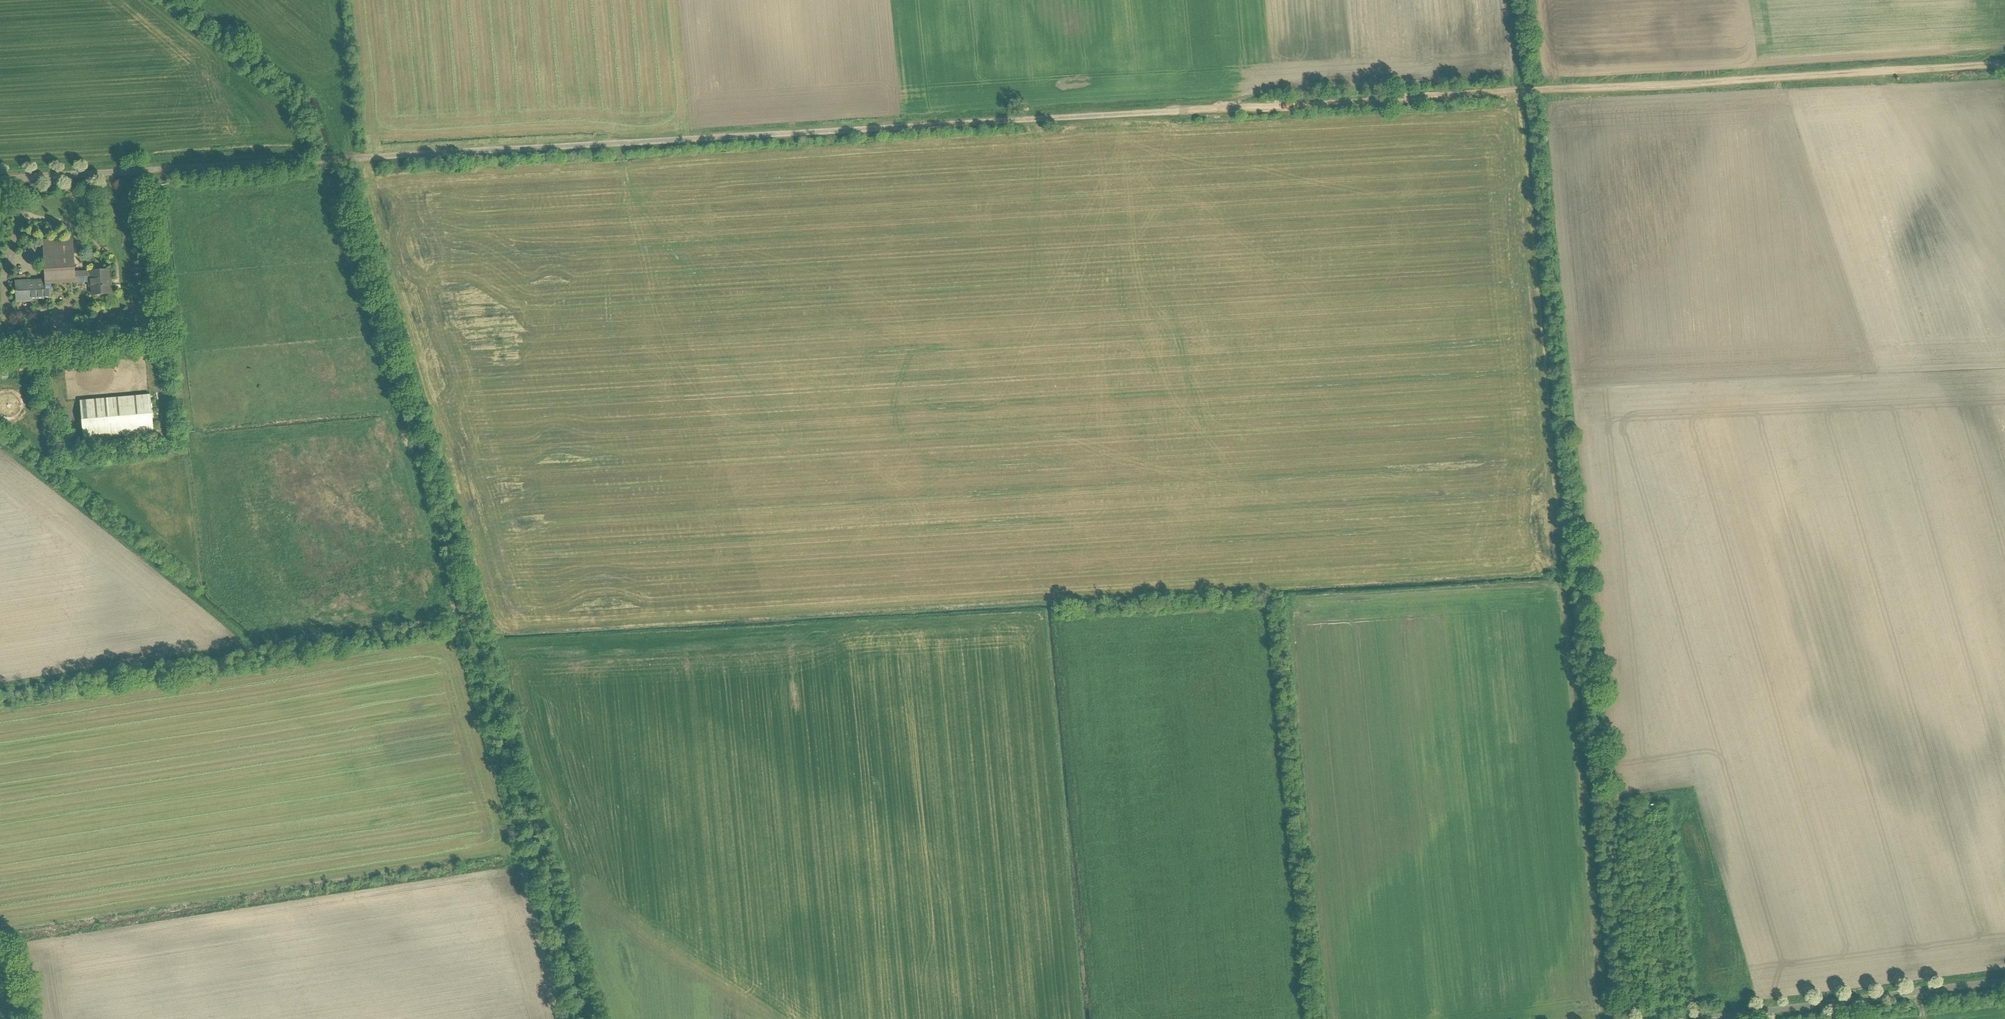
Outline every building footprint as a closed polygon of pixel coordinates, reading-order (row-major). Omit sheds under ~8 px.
[(71,236),(43,238),(46,280),(12,282),(13,302),(47,300),(46,286),(86,283),(87,300),(106,299),(104,268),(73,270),(71,236)] [(93,345),(66,347),(68,372),(95,370),(93,345)] [(147,393),(80,400),(85,442),(151,435),(147,393)]
